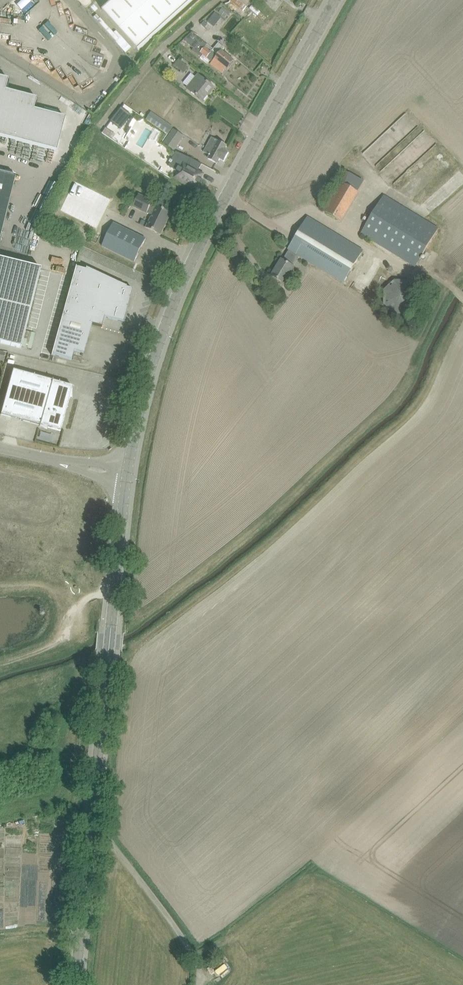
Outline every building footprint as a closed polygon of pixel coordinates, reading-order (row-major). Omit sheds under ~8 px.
[(103,11),(138,50),(193,0),(114,0),(103,11)] [(230,0),(243,11),(252,0),(230,0)] [(12,1),(8,5),(17,13),(20,10),(12,1)] [(230,13),(223,7),(219,13),(226,18),(230,13)] [(36,10),(34,15),(43,21),(46,16),(36,10)] [(221,17),(215,12),(208,22),(214,26),(221,17)] [(207,44),(192,32),(184,40),(194,48),(192,50),(201,58),(203,55),(213,62),(211,64),(222,73),(226,68),(228,69),(234,61),(222,51),(218,55),(213,50),(212,51),(206,46),(207,44)] [(174,65),(184,73),(189,67),(179,59),(174,65)] [(190,73),(183,83),(188,87),(187,88),(203,101),(214,87),(203,78),(202,79),(198,75),(196,77),(190,73)] [(56,151),(65,118),(34,109),(37,98),(5,90),(8,79),(0,77),(0,137),(56,151)] [(121,107),(111,121),(120,129),(131,115),(121,107)] [(168,134),(147,119),(143,124),(165,139),(168,134)] [(175,150),(184,137),(187,139),(193,129),(187,124),(180,134),(174,130),(165,143),(175,150)] [(220,159),(224,161),(229,153),(225,150),(227,146),(212,138),(204,152),(210,155),(208,159),(217,163),(220,159)] [(168,166),(176,171),(177,172),(174,178),(186,185),(186,186),(196,191),(200,184),(201,185),(201,184),(200,184),(202,180),(203,181),(203,180),(201,179),(204,174),(187,165),(190,158),(191,158),(176,151),(172,160),(171,160),(170,162),(168,166)] [(346,171),(322,210),(340,221),(364,181),(346,171)] [(15,176),(0,172),(0,237),(15,176)] [(153,215),(146,228),(152,230),(161,235),(171,213),(157,206),(157,207),(152,204),(153,201),(144,197),(139,194),(133,207),(147,213),(147,212),(153,215)] [(361,233),(416,266),(440,227),(385,194),(361,233)] [(288,249),(289,250),(299,256),(343,284),(363,252),(308,217),(288,249)] [(135,262),(146,239),(114,223),(102,246),(135,262)] [(284,283),(294,267),(293,267),(299,256),(289,250),(283,260),(282,259),(272,276),(284,283)] [(55,257),(54,263),(66,266),(68,260),(55,257)] [(20,348),(40,268),(0,259),(0,343),(20,348)] [(91,323),(101,326),(104,317),(122,322),(132,289),(85,268),(85,269),(75,267),(51,354),(71,360),(73,350),(83,353),(91,323)] [(408,280),(394,280),(383,290),(384,305),(394,315),(407,314),(418,305),(418,291),(408,280)] [(354,282),(350,288),(363,295),(366,289),(354,282)] [(73,386),(13,370),(1,414),(60,431),(73,386)]
